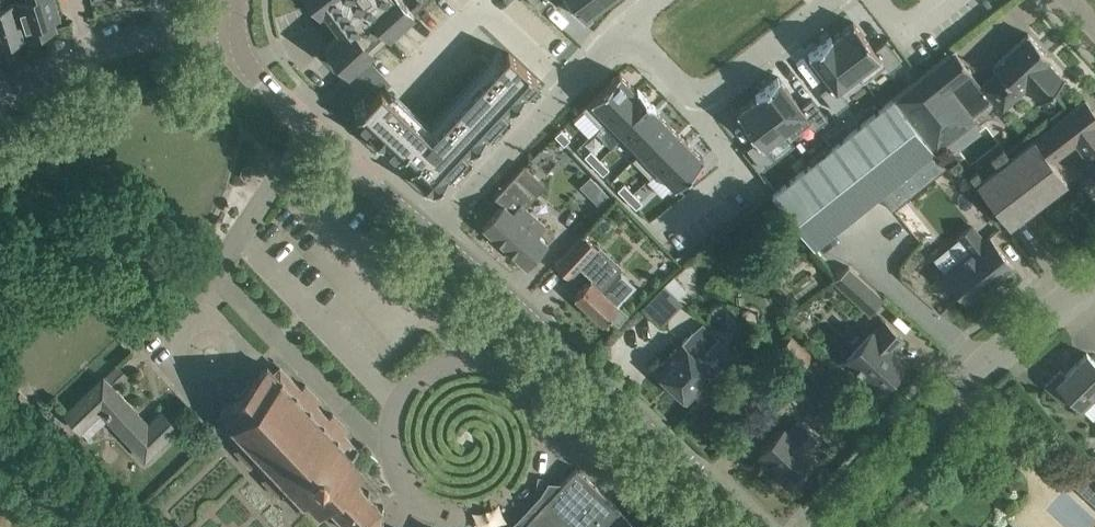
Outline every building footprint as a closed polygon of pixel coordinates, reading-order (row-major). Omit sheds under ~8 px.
[(15,2),(2,6),(1,0),(0,0),(0,45),(26,37),(15,2)] [(15,2),(26,37),(28,36),(29,40),(44,36),(43,32),(55,28),(50,13),(56,11),(53,0),(20,0),(15,2)] [(324,45),(348,71),(372,48),(369,44),(385,29),(389,34),(413,11),(410,8),(403,0),(311,0),(318,11),(323,8),(340,30),(324,45)] [(410,8),(413,11),(414,12),(427,0),(418,0),(410,8)] [(584,18),(589,13),(591,16),(603,7),(601,4),(605,1),(605,0),(570,0),(584,18)] [(832,36),(831,37),(858,71),(878,56),(889,69),(901,60),(885,39),(874,47),(853,20),(832,36)] [(997,70),(982,85),(981,86),(1003,111),(1027,89),(1039,102),(1064,78),(1047,60),(1050,57),(1028,32),(992,65),(997,70)] [(831,34),(808,51),(831,81),(820,89),(836,110),(849,101),(838,87),(858,71),(831,37),(832,36),(831,34)] [(954,48),(892,97),(936,149),(976,117),(952,88),(973,71),(954,48)] [(367,103),(354,116),(368,129),(367,130),(384,145),(385,144),(399,157),(402,153),(413,164),(410,168),(416,174),(415,175),(432,190),(432,189),(433,190),(448,174),(447,173),(470,149),(471,150),(486,134),(485,133),(509,108),(510,109),(525,93),(524,92),(537,78),(509,51),(431,135),(387,94),(392,90),(385,82),(366,102),(367,103)] [(619,71),(590,99),(607,117),(636,89),(619,71)] [(778,75),(755,92),(757,94),(758,94),(785,128),(805,113),(815,126),(828,117),(811,96),(801,104),(778,75)] [(636,89),(607,117),(624,134),(653,106),(655,104),(638,87),(636,89)] [(757,94),(736,110),(757,138),(746,146),(763,167),(775,158),(764,144),(785,128),(758,94),(757,94)] [(892,97),(771,193),(813,246),(880,193),(935,149),(936,149),(892,97)] [(1085,99),(977,182),(1009,224),(1066,180),(1051,160),(1075,142),(1089,160),(1086,163),(1094,175),(1094,112),(1085,99)] [(653,106),(624,134),(641,151),(670,122),(653,106)] [(670,122),(641,151),(657,168),(686,139),(670,122)] [(837,138),(844,132),(838,125),(831,131),(837,138)] [(560,128),(554,135),(563,144),(570,138),(560,128)] [(686,139),(657,168),(675,185),(703,157),(686,139)] [(591,148),(584,155),(593,164),(600,158),(591,148)] [(935,150),(880,193),(892,208),(947,164),(935,149),(935,150)] [(600,158),(593,164),(603,173),(609,167),(600,158)] [(483,225),(505,245),(533,213),(524,205),(544,183),(525,165),(495,196),(503,203),(483,225)] [(624,182),(617,188),(627,198),(633,191),(624,182)] [(603,189),(593,198),(601,206),(610,197),(611,196),(603,188),(603,189)] [(633,191),(627,198),(636,207),(642,201),(633,191)] [(545,224),(533,213),(505,245),(527,265),(547,242),(537,233),(545,224)] [(972,225),(958,235),(971,250),(944,271),(965,298),(982,284),(986,289),(1013,266),(988,235),(984,239),(972,225)] [(585,236),(557,266),(572,280),(583,269),(591,276),(574,295),(602,321),(616,307),(636,284),(620,270),(616,275),(592,254),(598,247),(585,236)] [(868,312),(883,295),(850,267),(834,282),(868,312)] [(658,323),(679,305),(674,299),(686,288),(673,274),(640,303),(658,323)] [(792,316),(792,320),(794,322),(797,324),(801,325),(803,323),(808,318),(809,316),(809,312),(807,309),(805,308),(801,307),(798,309),(796,311),(794,314),(792,316)] [(903,338),(884,320),(874,331),(872,329),(844,359),(865,379),(868,376),(881,388),(906,361),(893,349),(903,338)] [(654,370),(686,400),(723,360),(691,330),(681,341),(681,340),(654,370)] [(812,353),(790,334),(779,346),(800,366),(812,353)] [(1045,384),(1061,400),(1068,393),(1081,407),(1094,393),(1094,361),(1086,352),(1065,373),(1061,368),(1045,384)] [(117,364),(105,376),(104,376),(64,414),(80,432),(82,430),(88,436),(107,418),(119,431),(120,430),(145,456),(176,427),(161,411),(146,426),(129,408),(132,405),(116,388),(128,376),(117,364)] [(305,383),(301,387),(279,365),(273,371),(267,364),(251,380),(250,379),(234,394),(235,395),(218,410),(224,417),(218,423),(240,445),(235,449),(250,464),(254,460),(267,474),(263,478),(277,494),(282,490),(295,503),(294,504),(296,506),(305,497),(319,512),(327,503),(340,516),(337,518),(339,520),(341,518),(350,526),(374,526),(379,522),(382,524),(383,521),(380,520),(380,508),(384,506),(383,504),(368,489),(366,491),(354,478),(363,470),(349,455),(358,447),(343,431),(347,428),(332,412),(328,416),(315,402),(319,398),(305,383)] [(831,364),(811,384),(826,399),(846,380),(831,364)] [(49,416),(37,428),(46,438),(58,426),(49,416)] [(799,419),(786,432),(783,429),(760,454),(790,483),(814,458),(806,450),(818,438),(799,419)] [(1086,452),(1094,461),(1094,453),(1086,452)] [(576,467),(520,526),(640,526),(576,467)]
